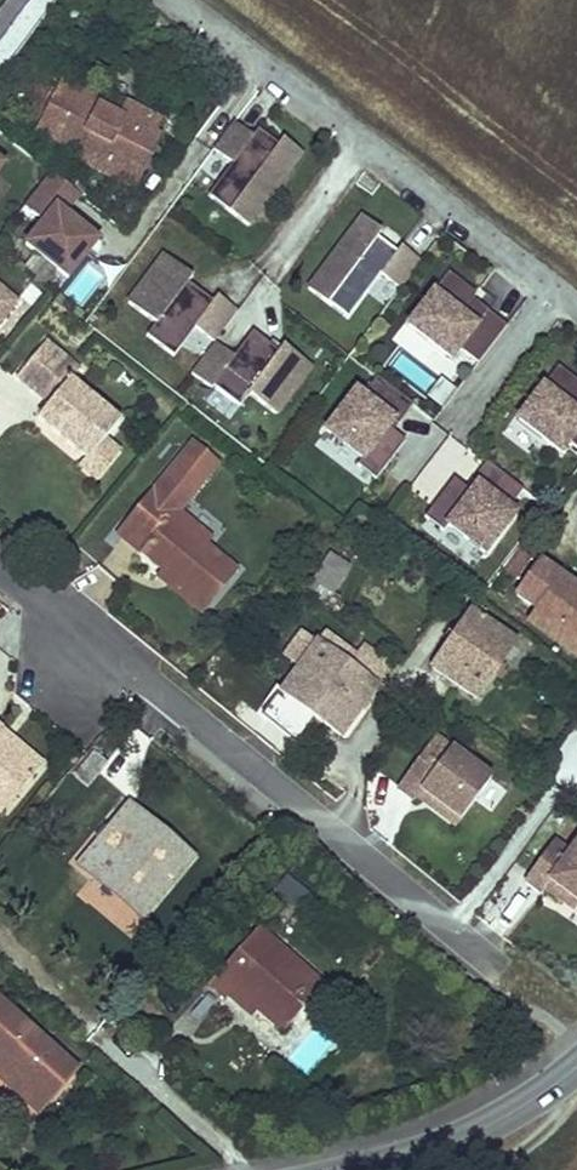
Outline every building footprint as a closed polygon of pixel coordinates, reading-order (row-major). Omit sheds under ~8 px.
[(21,113),(42,123),(61,83),(41,73),(21,113)] [(102,104),(61,83),(42,123),(38,130),(81,151),(78,158),(108,172),(113,163),(133,172),(143,148),(134,144),(142,126),(153,131),(155,127),(158,119),(126,103),(119,117),(100,108),(102,104)] [(126,103),(107,94),(102,104),(100,108),(119,117),(126,103)] [(232,122),(213,147),(231,162),(208,194),(248,224),(301,153),(281,139),(277,145),(256,129),(250,135),(232,122)] [(162,130),(155,127),(153,131),(142,126),(134,144),(143,148),(133,172),(113,163),(108,172),(136,186),(162,130)] [(79,192),(51,169),(24,204),(43,219),(25,242),(68,276),(98,238),(64,211),(79,192)] [(362,216),(308,288),(348,318),(382,273),(401,288),(421,261),(401,245),(396,251),(377,236),(381,230),(362,216)] [(164,254),(128,302),(155,322),(146,335),(173,355),(195,326),(215,341),(238,310),(217,294),(213,300),(188,282),(192,276),(164,254)] [(449,271),(409,324),(452,357),(460,346),(479,361),(508,324),(487,308),(484,313),(469,302),(477,292),(449,271)] [(15,298),(0,286),(0,317),(15,298)] [(215,341),(191,372),(212,387),(213,385),(240,405),(249,393),(277,413),(312,365),(283,344),(279,350),(253,330),(234,355),(215,341)] [(82,366),(45,336),(15,373),(48,400),(36,415),(57,432),(61,427),(69,434),(65,439),(84,454),(87,457),(105,436),(119,418),(71,379),(82,366)] [(519,415),(562,448),(570,438),(576,443),(576,376),(560,363),(519,415)] [(355,391),(325,431),(361,458),(356,464),(375,479),(405,440),(392,431),(413,403),(377,376),(361,396),(355,391)] [(69,434),(61,427),(57,432),(65,439),(69,434)] [(121,449),(105,436),(87,457),(84,454),(77,464),(96,480),(121,449)] [(191,442),(180,456),(206,477),(217,463),(191,442)] [(206,477),(180,456),(118,533),(173,577),(166,583),(199,610),(236,567),(207,542),(212,536),(179,510),(206,477)] [(523,488),(487,461),(467,486),(455,476),(424,515),(443,530),(448,523),(485,552),(515,512),(508,507),(523,488)] [(339,558),(333,554),(325,566),(331,571),(339,558)] [(349,565),(339,558),(331,571),(325,566),(316,579),(332,590),(349,565)] [(517,595),(537,608),(532,616),(576,648),(576,589),(539,563),(517,595)] [(173,577),(161,568),(156,575),(166,583),(173,577)] [(516,641),(472,610),(456,633),(450,641),(432,665),(476,696),(516,641)] [(456,633),(449,628),(443,636),(450,641),(456,633)] [(317,643),(301,631),(283,656),(299,668),(317,643)] [(317,643),(348,665),(355,655),(325,632),(317,643)] [(348,665),(317,643),(299,668),(282,691),(341,734),(387,669),(390,665),(363,644),(355,655),(348,665)] [(2,731),(0,734),(0,738),(7,744),(11,739),(2,731)] [(436,735),(397,786),(414,799),(421,789),(461,818),(492,777),(436,735)] [(9,804),(42,766),(11,739),(7,744),(0,738),(0,796),(9,804)] [(107,761),(95,751),(76,773),(88,783),(107,761)] [(421,789),(417,796),(456,825),(461,818),(421,789)] [(0,796),(0,811),(2,813),(9,804),(0,796)] [(192,856),(131,804),(80,864),(96,879),(101,873),(146,911),(192,856)] [(553,840),(522,880),(540,892),(543,888),(562,902),(568,895),(576,902),(576,840),(568,852),(553,840)] [(146,911),(101,873),(96,879),(142,916),(146,911)] [(568,895),(562,902),(573,910),(576,904),(576,902),(568,895)] [(273,941),(259,928),(241,948),(256,961),(273,941)] [(323,984),(273,941),(256,961),(241,948),(211,982),(226,996),(229,992),(233,987),(258,1009),(283,1030),(323,984)] [(258,1009),(233,987),(229,992),(253,1014),(258,1009)] [(0,997),(0,1066),(2,1068),(0,1070),(0,1073),(32,1101),(53,1076),(65,1086),(81,1069),(0,997)] [(352,1034),(343,1043),(351,1050),(360,1041),(352,1034)] [(65,1086),(53,1076),(32,1101),(43,1112),(65,1086)]
